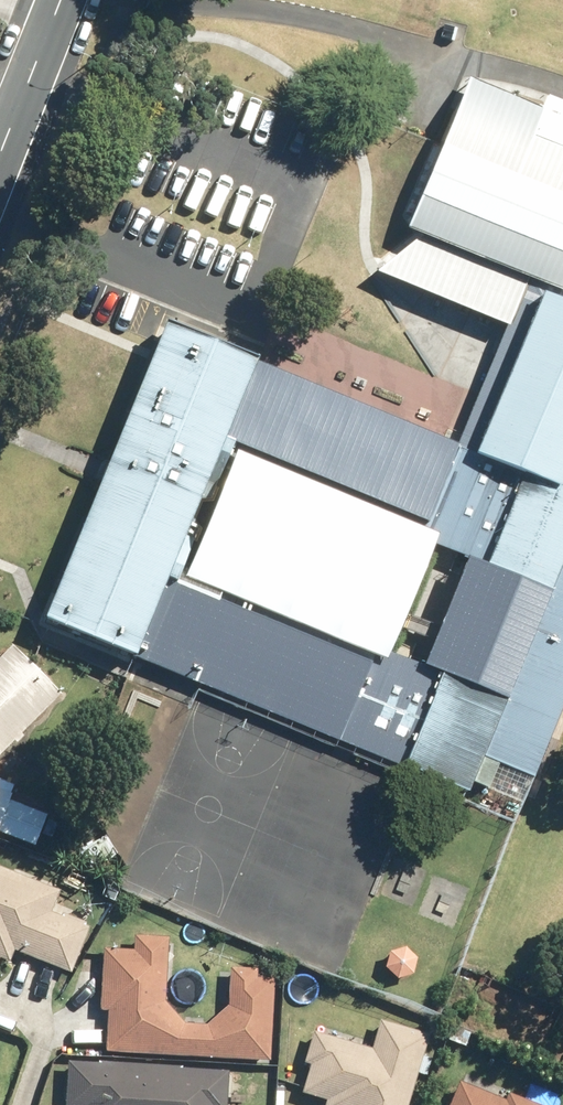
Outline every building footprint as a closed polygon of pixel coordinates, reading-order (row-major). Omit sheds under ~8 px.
[(456,78),(395,232),(498,273),(562,298),(562,120),(456,78)] [(524,283),(461,439),(562,479),(562,298),(524,283)] [(223,447),(256,361),(159,323),(42,620),(139,658),(172,573),(223,447)] [(461,439),(256,361),(223,447),(551,572),(562,541),(562,479),(461,439)] [(479,755),(534,777),(562,704),(562,541),(551,572),(499,702),(479,755)] [(499,702),(551,572),(468,544),(419,671),(499,702)] [(172,573),(139,658),(467,787),(479,755),(499,702),(419,671),(172,573)] [(0,654),(0,755),(59,693),(8,645),(0,654)] [(1,828),(36,844),(49,817),(10,799),(12,795),(0,790),(0,829),(1,828)] [(1,956),(11,961),(16,950),(70,973),(91,925),(53,908),(61,889),(0,863),(0,958),(1,956)] [(110,1006),(107,1047),(272,1058),(277,978),(258,977),(258,967),(233,966),(231,1005),(208,1024),(165,1021),(171,935),(137,933),(136,947),(105,945),(101,1006),(110,1006)] [(317,1025),(306,1061),(311,1063),(302,1092),(330,1101),(329,1104),(411,1104),(422,1072),(428,1074),(433,1060),(424,1057),(432,1031),(383,1015),(374,1043),(317,1025)] [(70,1057),(67,1104),(229,1104),(232,1069),(70,1057)] [(459,1080),(450,1104),(549,1104),(509,1089),(505,1098),(459,1080)]
